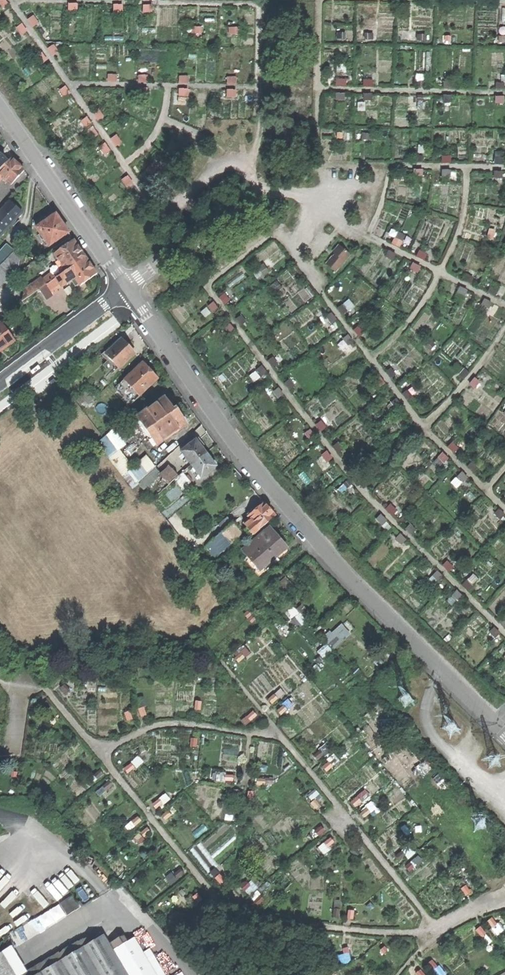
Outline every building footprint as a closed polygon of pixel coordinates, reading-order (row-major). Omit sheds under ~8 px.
[(6,0),(0,0),(0,6),(2,9),(9,4),(6,0)] [(78,3),(69,3),(69,11),(78,11),(78,3)] [(34,14),(28,19),(33,27),(39,22),(34,14)] [(28,31),(22,22),(15,27),(21,36),(28,31)] [(409,30),(409,40),(418,40),(418,30),(409,30)] [(53,44),(48,48),(53,55),(58,62),(66,56),(64,52),(67,49),(61,41),(55,45),(53,44)] [(47,60),(42,52),(36,56),(42,64),(47,60)] [(336,72),(346,72),(346,63),(336,63),(336,72)] [(71,93),(66,85),(59,90),(65,98),(71,93)] [(179,88),(179,96),(189,96),(189,88),(179,88)] [(75,103),(71,96),(66,100),(70,106),(75,103)] [(364,101),(364,110),(372,110),(372,101),(364,101)] [(92,112),(98,120),(104,116),(99,108),(92,112)] [(93,124),(87,116),(81,120),(87,128),(93,124)] [(122,142),(116,134),(111,138),(117,146),(122,142)] [(172,154),(178,144),(172,140),(166,150),(172,154)] [(105,155),(112,150),(106,142),(99,146),(105,155)] [(0,170),(0,178),(2,179),(10,186),(22,173),(15,166),(9,161),(5,165),(0,170)] [(159,168),(154,162),(145,170),(150,175),(159,168)] [(128,175),(122,179),(128,188),(134,183),(128,175)] [(21,215),(14,209),(9,204),(0,214),(0,237),(21,215)] [(35,231),(48,249),(67,235),(61,226),(54,217),(35,231)] [(486,236),(493,239),(497,230),(490,227),(486,236)] [(396,237),(404,241),(407,235),(399,232),(396,237)] [(395,238),(392,243),(400,247),(403,242),(395,238)] [(59,266),(64,272),(65,274),(68,272),(84,260),(79,252),(73,244),(53,257),(59,266)] [(33,264),(46,255),(40,248),(28,257),(33,264)] [(10,277),(15,282),(20,258),(10,249),(0,259),(0,287),(10,277)] [(331,267),(338,273),(351,258),(341,249),(335,256),(338,259),(331,267)] [(394,260),(397,254),(389,250),(386,256),(394,260)] [(428,254),(419,250),(416,256),(426,260),(428,254)] [(84,260),(68,272),(77,284),(79,288),(96,276),(90,268),(84,260)] [(264,263),(259,267),(265,274),(270,270),(264,263)] [(421,267),(413,263),(410,270),(418,274),(421,267)] [(60,275),(64,272),(59,266),(56,268),(60,275)] [(258,280),(265,274),(259,267),(253,272),(258,280)] [(467,274),(474,277),(477,271),(470,268),(467,274)] [(65,274),(55,281),(59,286),(61,290),(71,282),(74,286),(77,284),(68,272),(65,274)] [(467,274),(464,280),(471,283),(474,278),(467,274)] [(42,283),(45,287),(55,281),(52,276),(42,283)] [(40,291),(45,287),(42,283),(40,280),(23,291),(21,304),(33,296),(40,291)] [(277,280),(271,285),(277,292),(283,288),(277,280)] [(55,281),(45,287),(49,293),(59,286),(55,281)] [(51,296),(61,290),(59,286),(49,293),(51,296)] [(49,293),(45,287),(40,291),(47,302),(53,298),(51,296),(49,293)] [(458,293),(465,297),(468,290),(461,287),(458,293)] [(490,287),(488,291),(495,295),(498,290),(490,287)] [(289,295),(283,288),(277,292),(283,300),(289,295)] [(225,293),(230,299),(236,295),(231,289),(225,293)] [(40,307),(47,302),(40,291),(33,296),(40,307)] [(225,293),(220,296),(225,303),(230,299),(225,293)] [(492,302),(485,299),(482,306),(489,309),(492,302)] [(337,308),(342,314),(353,307),(349,300),(337,308)] [(213,312),(218,308),(214,302),(209,305),(213,312)] [(333,312),(327,316),(333,324),(338,320),(333,312)] [(241,314),(236,318),(241,325),(246,322),(241,314)] [(226,326),(232,334),(237,330),(231,322),(226,326)] [(360,325),(354,330),(360,337),(366,332),(360,325)] [(13,342),(0,326),(0,350),(1,349),(3,347),(4,349),(13,342)] [(349,334),(344,338),(349,345),(355,341),(349,334)] [(426,345),(432,350),(438,342),(432,338),(426,345)] [(118,370),(134,355),(128,348),(122,341),(106,356),(118,370)] [(228,358),(223,351),(219,354),(224,361),(228,358)] [(273,356),(268,361),(274,368),(279,364),(273,356)] [(139,398),(158,381),(150,373),(142,364),(124,382),(139,398)] [(260,378),(267,373),(261,365),(255,370),(260,378)] [(392,365),(385,371),(392,379),(398,373),(392,365)] [(470,372),(464,368),(459,374),(465,379),(470,372)] [(381,388),(386,383),(379,374),(373,379),(381,388)] [(476,378),(470,385),(474,389),(480,382),(476,378)] [(285,383),(291,390),(296,386),(291,379),(285,383)] [(47,384),(46,383),(37,389),(40,392),(46,387),(49,386),(47,384)] [(285,394),(279,387),(274,391),(279,399),(285,394)] [(409,390),(404,393),(408,400),(414,396),(409,390)] [(79,400),(82,404),(91,396),(87,391),(78,399),(79,400)] [(95,401),(91,396),(82,404),(80,406),(81,407),(82,407),(85,410),(95,401)] [(322,396),(318,399),(322,405),(327,401),(322,396)] [(397,398),(387,405),(393,414),(403,408),(397,398)] [(156,448),(185,428),(178,418),(174,412),(172,414),(163,401),(136,419),(156,448)] [(321,420),(317,424),(322,431),(327,427),(321,420)] [(99,444),(126,474),(136,465),(123,450),(131,442),(118,427),(99,444)] [(305,433),(311,442),(317,437),(311,429),(305,433)] [(453,439),(459,445),(464,440),(459,434),(453,439)] [(338,442),(334,446),(339,453),(343,449),(338,442)] [(453,442),(449,446),(456,453),(460,448),(453,442)] [(180,455),(190,466),(204,455),(198,447),(195,443),(180,455)] [(327,462),(332,458),(327,452),(322,456),(327,462)] [(446,462),(450,458),(443,453),(440,457),(446,462)] [(201,480),(215,468),(210,461),(204,455),(190,466),(201,480)] [(446,462),(440,457),(434,464),(440,469),(446,462)] [(128,475),(138,485),(154,471),(145,460),(128,475)] [(479,467),(472,461),(468,466),(474,472),(479,467)] [(144,492),(161,477),(155,470),(154,471),(138,485),(144,492)] [(163,480),(169,487),(178,478),(172,471),(163,480)] [(469,477),(463,472),(458,477),(464,482),(469,477)] [(193,487),(183,475),(175,482),(185,494),(193,487)] [(458,489),(464,482),(458,477),(452,483),(458,489)] [(344,493),(353,485),(348,479),(339,487),(344,493)] [(162,493),(169,487),(163,480),(155,487),(162,493)] [(387,508),(393,515),(398,512),(392,504),(387,508)] [(250,523),(258,533),(275,519),(268,511),(264,506),(247,519),(250,523)] [(500,508),(495,513),(501,519),(504,515),(504,514),(500,508)] [(387,520),(381,514),(377,519),(383,525),(387,520)] [(252,537),(258,533),(250,523),(244,528),(247,531),(252,537)] [(411,523),(407,528),(413,534),(417,529),(411,523)] [(232,527),(220,537),(227,545),(228,544),(239,535),(232,527)] [(242,546),(252,537),(247,531),(244,533),(247,537),(240,544),(242,546)] [(259,573),(285,551),(277,541),(268,531),(242,553),(259,573)] [(403,544),(407,540),(401,534),(396,538),(403,544)] [(227,545),(220,537),(212,543),(222,554),(230,547),(228,544),(227,545)] [(222,554),(212,543),(206,548),(217,560),(222,555),(222,554)] [(448,561),(443,566),(450,572),(454,567),(448,561)] [(438,570),(433,575),(440,581),(444,576),(438,570)] [(436,585),(440,581),(433,575),(430,579),(436,585)] [(468,579),(463,584),(469,591),(474,586),(468,579)] [(460,602),(464,597),(458,591),(453,596),(460,602)] [(460,602),(453,596),(448,601),(454,607),(460,602)] [(297,602),(287,608),(299,628),(309,622),(297,602)] [(327,636),(337,648),(355,634),(345,622),(327,636)] [(489,632),(495,639),(502,633),(495,626),(489,632)] [(495,639),(489,632),(484,637),(490,644),(495,639)] [(328,658),(336,649),(329,642),(320,651),(328,658)] [(0,885),(0,893),(12,905),(28,889),(11,873),(0,885)] [(495,918),(491,921),(500,933),(504,930),(495,918)] [(106,932),(36,974),(129,974),(106,932)] [(136,935),(116,946),(131,974),(158,974),(136,935)] [(4,952),(0,954),(0,974),(18,974),(4,952)]
